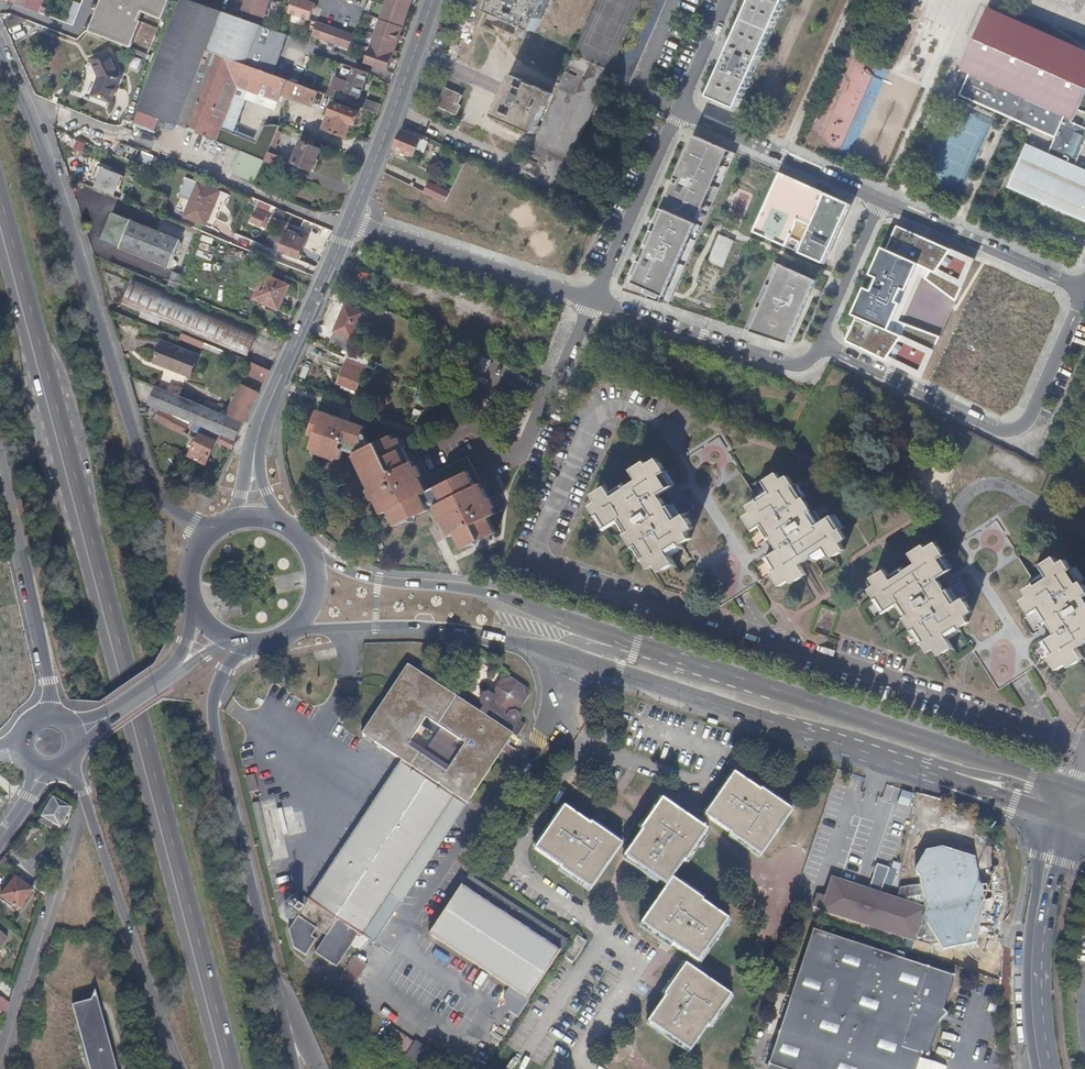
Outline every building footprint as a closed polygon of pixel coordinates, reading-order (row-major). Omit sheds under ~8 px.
[(34,11),(38,0),(18,0),(17,4),(34,11)] [(131,47),(140,22),(138,21),(142,12),(161,19),(169,0),(108,0),(106,5),(107,5),(100,25),(94,23),(91,32),(131,47)] [(191,0),(180,0),(139,109),(196,132),(224,58),(246,65),(261,25),(226,13),(220,10),(191,0)] [(271,1),(270,0),(245,0),(247,1),(244,10),(265,17),(271,1)] [(309,0),(293,0),(291,7),(289,12),(310,20),(315,6),(316,4),(309,1),(309,0)] [(529,43),(549,0),(493,0),(488,11),(518,25),(512,35),(529,43)] [(787,0),(754,0),(729,56),(711,96),(738,109),(787,0)] [(403,27),(408,13),(386,5),(381,19),(403,27)] [(990,9),(988,8),(974,39),(960,71),(968,76),(960,95),(1034,128),(1056,137),(1064,118),(1073,122),(1076,113),(1077,111),(1084,94),(1084,51),(990,9)] [(11,28),(27,20),(12,15),(7,20),(11,28)] [(398,42),(403,27),(381,19),(376,34),(398,42)] [(313,36),(321,39),(326,25),(318,22),(313,36)] [(321,39),(328,41),(333,28),(326,25),(321,39)] [(272,74),(287,34),(282,33),(262,26),(248,65),(272,74)] [(328,41),(335,44),(340,30),(333,28),(328,41)] [(335,44),(343,47),(348,33),(340,30),(335,44)] [(350,49),(353,42),(355,35),(348,33),(343,47),(350,49)] [(393,57),(398,42),(376,34),(371,49),(393,57)] [(388,71),(393,57),(371,49),(366,63),(388,71)] [(109,50),(92,59),(100,75),(93,93),(111,100),(120,75),(109,50)] [(132,58),(131,69),(139,69),(140,58),(132,58)] [(283,92),(288,80),(224,58),(196,132),(263,160),(278,126),(264,126),(256,143),(222,129),(239,89),(279,102),(283,92)] [(350,81),(355,68),(346,64),(341,77),(350,81)] [(378,114),(382,106),(361,98),(370,73),(355,67),(355,68),(350,81),(341,77),(337,76),(332,88),(340,91),(337,98),(378,114)] [(574,94),(580,78),(564,72),(558,88),(574,94)] [(532,135),(550,95),(509,76),(492,116),(532,135)] [(313,105),(318,91),(288,80),(283,92),(313,105)] [(325,94),(337,98),(340,91),(332,88),(329,86),(325,94)] [(458,104),(462,96),(453,92),(452,93),(446,91),(443,97),(440,96),(436,106),(456,115),(460,105),(458,104)] [(359,112),(335,102),(325,128),(347,137),(352,123),(354,124),(359,112)] [(1034,128),(1008,186),(1084,219),(1084,117),(1076,113),(1073,122),(1064,118),(1056,137),(1034,128)] [(416,133),(403,126),(393,149),(402,153),(400,156),(404,158),(405,155),(420,163),(424,155),(420,152),(417,151),(422,140),(423,139),(416,135),(416,133)] [(278,130),(265,161),(279,166),(283,157),(274,153),(277,144),(276,143),(281,132),(278,130)] [(427,141),(428,139),(416,133),(416,135),(423,139),(427,141)] [(314,145),(316,140),(308,137),(306,142),(302,140),(293,161),(297,163),(296,166),(299,168),(301,164),(314,170),(319,159),(318,158),(321,149),(314,145)] [(641,257),(625,292),(667,310),(734,156),(692,138),(674,181),(641,257)] [(425,142),(422,140),(417,151),(420,152),(425,142)] [(840,153),(849,157),(853,149),(844,145),(840,153)] [(138,160),(151,165),(154,156),(142,151),(138,160)] [(113,170),(100,165),(92,185),(112,194),(120,173),(113,170)] [(205,224),(209,215),(213,206),(211,205),(218,190),(196,181),(183,215),(205,224)] [(424,192),(445,203),(451,193),(429,182),(424,192)] [(168,208),(166,215),(172,218),(175,211),(168,208)] [(266,215),(255,210),(251,220),(261,225),(266,215)] [(181,239),(113,212),(102,240),(170,267),(181,239)] [(214,217),(209,215),(205,224),(210,227),(214,217)] [(975,260),(898,227),(887,251),(882,248),(852,315),(856,318),(847,340),(923,378),(975,260)] [(292,231),(287,229),(280,250),(299,258),(307,237),(296,232),(297,229),(293,228),(292,231)] [(719,234),(708,261),(723,268),(734,241),(719,234)] [(775,264),(746,329),(787,345),(814,281),(775,264)] [(167,285),(177,289),(183,274),(173,271),(167,285)] [(290,284),(265,273),(253,300),(276,313),(290,284)] [(183,329),(195,303),(134,278),(123,303),(143,311),(141,317),(159,324),(161,319),(183,329)] [(202,291),(199,298),(235,314),(238,306),(202,291)] [(259,331),(195,303),(183,329),(247,356),(259,331)] [(344,306),(327,343),(345,350),(362,314),(344,306)] [(957,323),(968,326),(962,342),(973,345),(983,312),(963,306),(957,323)] [(989,324),(996,327),(1002,313),(994,310),(989,324)] [(182,332),(179,338),(202,349),(205,343),(182,332)] [(199,354),(162,340),(154,362),(191,376),(199,354)] [(370,379),(376,363),(350,352),(337,383),(340,384),(338,387),(355,393),(362,376),(370,379)] [(478,369),(487,370),(490,359),(480,357),(478,369)] [(254,362),(253,363),(250,372),(266,379),(270,369),(254,362)] [(151,399),(157,386),(148,383),(143,395),(151,399)] [(245,422),(259,392),(239,385),(226,414),(243,421),(245,422)] [(181,396),(157,386),(151,399),(143,395),(141,399),(153,405),(161,409),(173,415),(180,398),(181,396)] [(243,421),(226,414),(181,396),(180,398),(195,406),(190,416),(199,420),(222,433),(235,439),(243,421)] [(195,406),(180,398),(173,415),(161,409),(157,418),(183,431),(184,430),(186,425),(190,416),(195,406)] [(161,409),(153,405),(149,414),(157,418),(161,409)] [(339,458),(343,448),(341,447),(344,438),(356,442),(360,432),(363,426),(336,416),(317,409),(308,433),(313,435),(309,447),(339,458)] [(199,420),(190,416),(186,425),(195,430),(199,420)] [(186,425),(184,430),(197,436),(200,430),(217,439),(219,440),(222,433),(199,420),(195,430),(186,425)] [(200,430),(197,436),(189,455),(206,463),(217,439),(200,430)] [(341,447),(343,448),(356,452),(370,445),(364,433),(360,432),(356,442),(344,438),(341,447)] [(219,440),(232,447),(236,440),(235,439),(222,433),(219,440)] [(370,445),(356,452),(363,468),(361,469),(370,489),(368,490),(373,501),(376,500),(383,514),(389,511),(396,526),(431,508),(429,504),(424,494),(431,490),(423,475),(426,473),(423,468),(421,463),(418,465),(416,460),(413,461),(400,436),(393,439),(390,435),(370,445)] [(659,575),(672,568),(665,555),(678,547),(679,549),(689,543),(685,537),(693,532),(686,519),(675,525),(659,498),(670,491),(662,478),(668,474),(661,461),(650,468),(648,465),(635,472),(641,483),(614,499),(608,489),(595,496),(599,504),(592,508),(596,515),(598,514),(607,529),(620,521),(628,533),(624,536),(632,550),(636,547),(644,561),(643,562),(648,572),(654,568),(659,575)] [(444,501),(436,506),(439,512),(436,514),(440,523),(443,522),(450,536),(455,533),(463,548),(497,531),(490,516),(497,513),(495,508),(498,506),(493,496),(490,498),(482,482),(477,484),(471,470),(437,487),(444,501)] [(796,490),(790,480),(782,484),(778,477),(765,484),(773,497),(761,505),(758,502),(749,508),(752,514),(745,519),(753,532),(764,525),(772,538),(771,539),(779,552),(770,558),(778,570),(773,574),(780,587),(790,582),(792,584),(805,577),(799,566),(826,550),(832,560),(845,553),(841,545),(846,541),(842,533),(839,535),(831,522),(817,530),(809,517),(813,514),(805,502),(801,504),(794,491),(796,490)] [(424,494),(429,504),(434,502),(436,506),(444,501),(437,487),(431,490),(424,494)] [(892,582),(886,571),(872,579),(877,586),(870,591),(875,598),(876,597),(885,610),(898,601),(907,615),(903,618),(911,630),(915,628),(924,641),(920,643),(926,654),(935,649),(939,656),(952,648),(944,635),(958,627),(959,628),(969,622),(964,616),(972,611),(963,597),(952,603),(936,578),(946,572),(938,559),(943,554),(935,543),(926,548),(924,546),(911,554),(917,564),(906,572),(906,573),(892,582)] [(1065,558),(1058,563),(1054,556),(1041,564),(1049,577),(1037,584),(1035,582),(1024,589),(1028,596),(1021,600),(1030,613),(1039,607),(1048,620),(1047,621),(1055,633),(1047,639),(1055,652),(1049,656),(1058,669),(1067,662),(1069,665),(1082,657),(1076,647),(1084,641),(1084,588),(1081,581),(1077,583),(1069,571),(1072,568),(1065,558)] [(831,631),(837,614),(822,609),(816,625),(831,631)] [(486,692),(481,694),(479,697),(480,704),(483,706),(489,709),(504,719),(499,727),(484,717),(479,714),(406,665),(360,735),(399,760),(306,901),(307,902),(301,911),(295,908),(291,914),(291,917),(293,914),(297,917),(288,932),(293,949),(305,956),(314,940),(309,937),(314,930),(324,936),(312,954),(333,968),(355,934),(359,936),(360,936),(372,944),(463,807),(460,805),(461,802),(466,805),(500,753),(510,759),(515,751),(505,745),(511,735),(515,738),(523,725),(517,722),(520,719),(518,714),(515,713),(528,694),(526,687),(506,675),(501,676),(489,694),(486,692)] [(484,717),(489,709),(483,706),(479,714),(484,717)] [(792,813),(769,797),(764,805),(756,799),(761,793),(735,774),(705,817),(723,829),(729,834),(729,836),(760,858),(792,813)] [(257,795),(253,779),(244,781),(248,797),(257,795)] [(764,805),(769,797),(765,794),(762,792),(761,793),(756,799),(764,805)] [(60,829),(72,809),(53,798),(41,818),(60,829)] [(640,836),(625,857),(665,885),(670,878),(684,858),(686,860),(706,831),(661,799),(639,830),(642,832),(640,836)] [(591,892),(623,846),(596,829),(591,826),(591,824),(565,807),(535,851),(561,868),(560,870),(591,892)] [(282,838),(276,813),(272,814),(278,839),(282,838)] [(900,888),(896,899),(924,908),(920,921),(940,954),(976,948),(984,905),(976,858),(953,845),(923,850),(913,869),(914,875),(918,879),(920,886),(900,888)] [(32,887),(16,876),(15,878),(31,890),(32,887)] [(427,936),(507,989),(526,1002),(565,940),(467,876),(427,936)] [(29,896),(33,891),(31,890),(15,878),(9,886),(6,891),(1,897),(7,901),(19,910),(24,903),(29,896)] [(702,900),(670,878),(665,885),(637,925),(669,947),(672,944),(677,947),(697,961),(726,921),(701,903),(702,900)] [(920,921),(924,908),(896,899),(832,878),(821,910),(913,941),(920,921)] [(46,897),(49,888),(38,880),(32,887),(35,890),(42,895),(46,897)] [(285,914),(291,917),(291,914),(295,908),(294,899),(289,901),(284,909),(285,914)] [(956,977),(812,929),(769,1062),(791,1068),(916,1068),(922,1052),(930,1054),(942,1019),(947,1014),(945,1011),(956,977)] [(9,941),(0,933),(0,953),(1,951),(9,941)] [(576,937),(562,958),(571,964),(585,943),(576,937)] [(351,986),(364,965),(351,956),(337,977),(351,986)] [(711,1028),(732,996),(688,967),(670,992),(666,999),(665,998),(648,1024),(691,1053),(709,1027),(711,1028)] [(526,1002),(507,989),(500,998),(503,1012),(515,1019),(526,1002)] [(119,1054),(109,1019),(102,992),(72,1003),(82,1040),(90,1068),(123,1068),(119,1054)] [(775,1032),(778,1025),(763,1020),(760,1027),(775,1032)] [(382,1039),(427,1068),(437,1053),(415,1038),(414,1040),(391,1024),(382,1039)]
